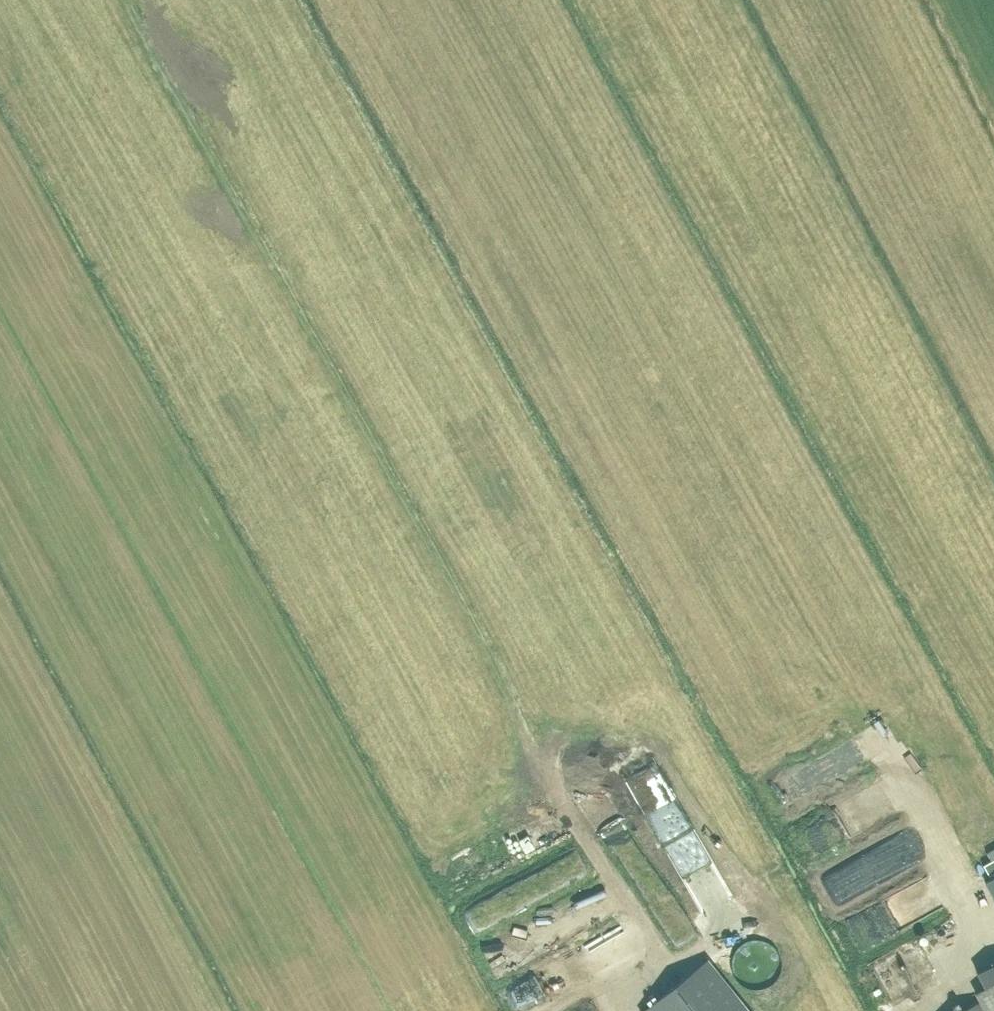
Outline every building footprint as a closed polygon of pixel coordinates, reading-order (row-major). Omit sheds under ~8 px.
[(984,882),(993,899),(993,876),(984,882)] [(865,925),(851,932),(860,950),(874,942),(865,925)] [(907,993),(931,981),(910,942),(869,963),(893,1010),(894,1010),(912,1002),(907,993)] [(642,1010),(748,1010),(707,960),(642,1010)] [(963,1010),(993,1010),(993,972),(981,979),(990,996),(963,1010)]
